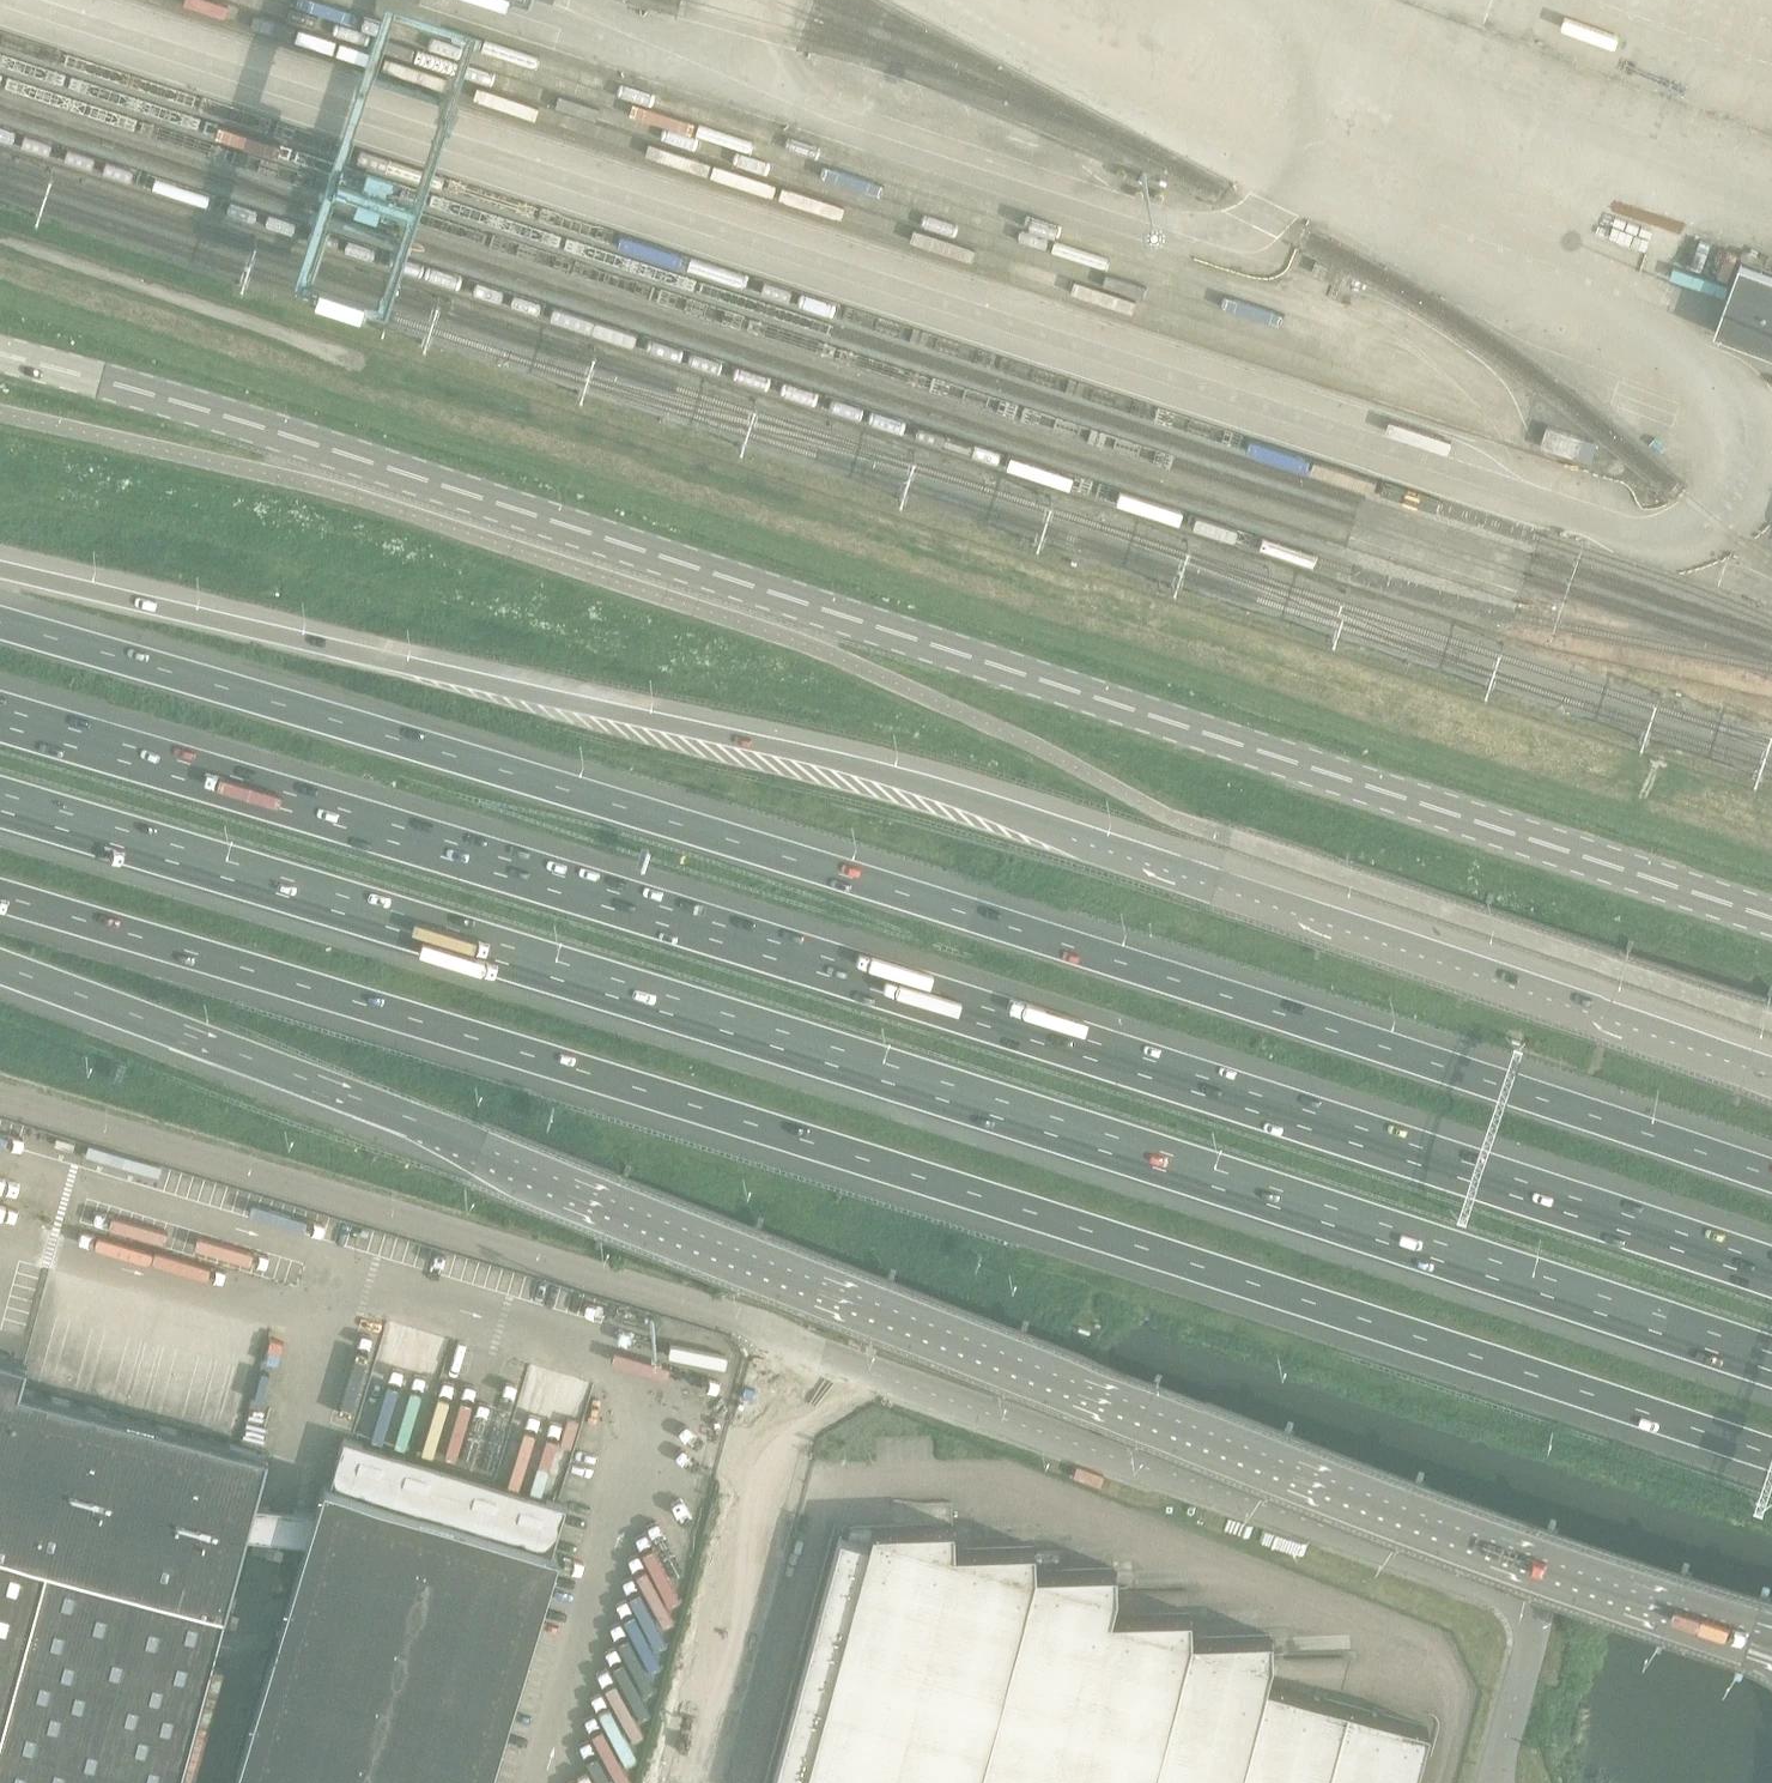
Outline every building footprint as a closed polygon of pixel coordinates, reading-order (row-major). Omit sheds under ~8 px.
[(1718,333),(1771,352),(1771,275),(1743,265),(1718,333)] [(1585,438),(1548,426),(1541,447),(1578,459),(1585,438)] [(19,1387),(26,1361),(0,1354),(0,1459),(19,1387)] [(19,1387),(0,1459),(0,1782),(179,1782),(246,1534),(307,1541),(316,1511),(254,1504),(267,1454),(19,1387)] [(566,1503),(344,1435),(329,1484),(326,1483),(325,1482),(316,1511),(307,1541),(234,1782),(488,1782),(551,1575),(558,1553),(551,1550),(566,1503)] [(1428,1726),(1265,1682),(1271,1660),(1270,1635),(1190,1637),(1189,1613),(1110,1615),(1116,1593),(1115,1568),(1035,1571),(1034,1546),(954,1549),(953,1524),(851,1528),(849,1537),(840,1534),(773,1782),(1413,1782),(1428,1726)]
